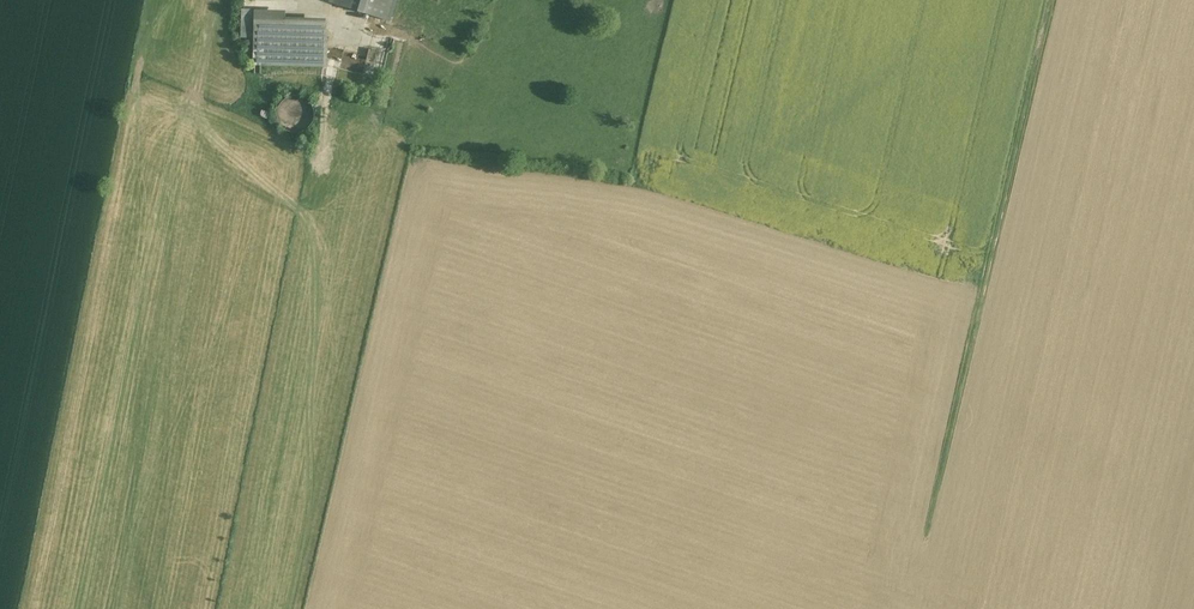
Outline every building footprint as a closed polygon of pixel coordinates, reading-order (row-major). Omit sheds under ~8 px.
[(332,3),(389,21),(395,0),(332,0),(332,3)] [(324,22),(256,20),(255,63),(326,66),(326,65),(326,55),(327,50),(327,31),(324,31),(324,22)] [(384,65),(332,51),(327,50),(326,55),(331,55),(342,59),(340,68),(381,79),(384,65)] [(313,121),(314,114),(313,107),(309,101),(303,97),(295,96),(288,97),(282,102),(278,108),(277,115),(279,122),(283,128),(289,132),(296,133),(303,132),(309,128),(313,121)]
